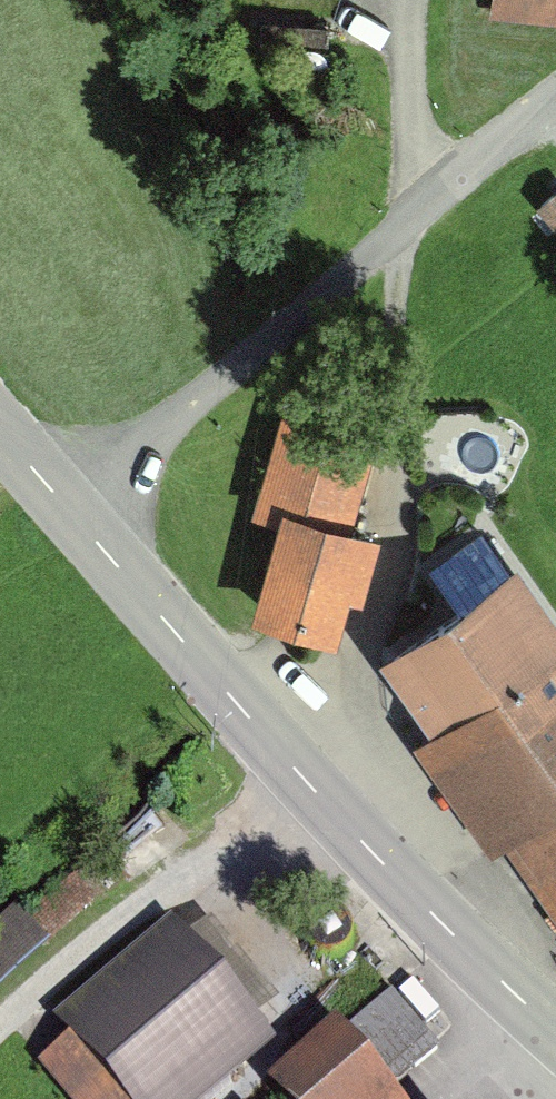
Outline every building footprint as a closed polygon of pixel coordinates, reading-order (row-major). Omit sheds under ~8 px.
[(481,21),(555,30),(555,0),(484,0),(481,21)] [(553,239),(555,236),(555,193),(531,216),(553,239)] [(270,521),(248,606),(330,627),(338,595),(355,599),(373,531),(356,526),(374,460),(271,433),(249,516),(270,521)] [(502,837),(555,800),(555,619),(512,555),(374,649),(423,721),(405,734),(484,849),(502,837)] [(502,837),(555,916),(555,800),(502,837)] [(45,951),(4,906),(0,910),(0,990),(45,951)] [(169,925),(51,1027),(64,1041),(35,1066),(65,1098),(193,1098),(266,1035),(169,925)] [(329,1022),(255,1087),(266,1098),(397,1098),(329,1022)]
